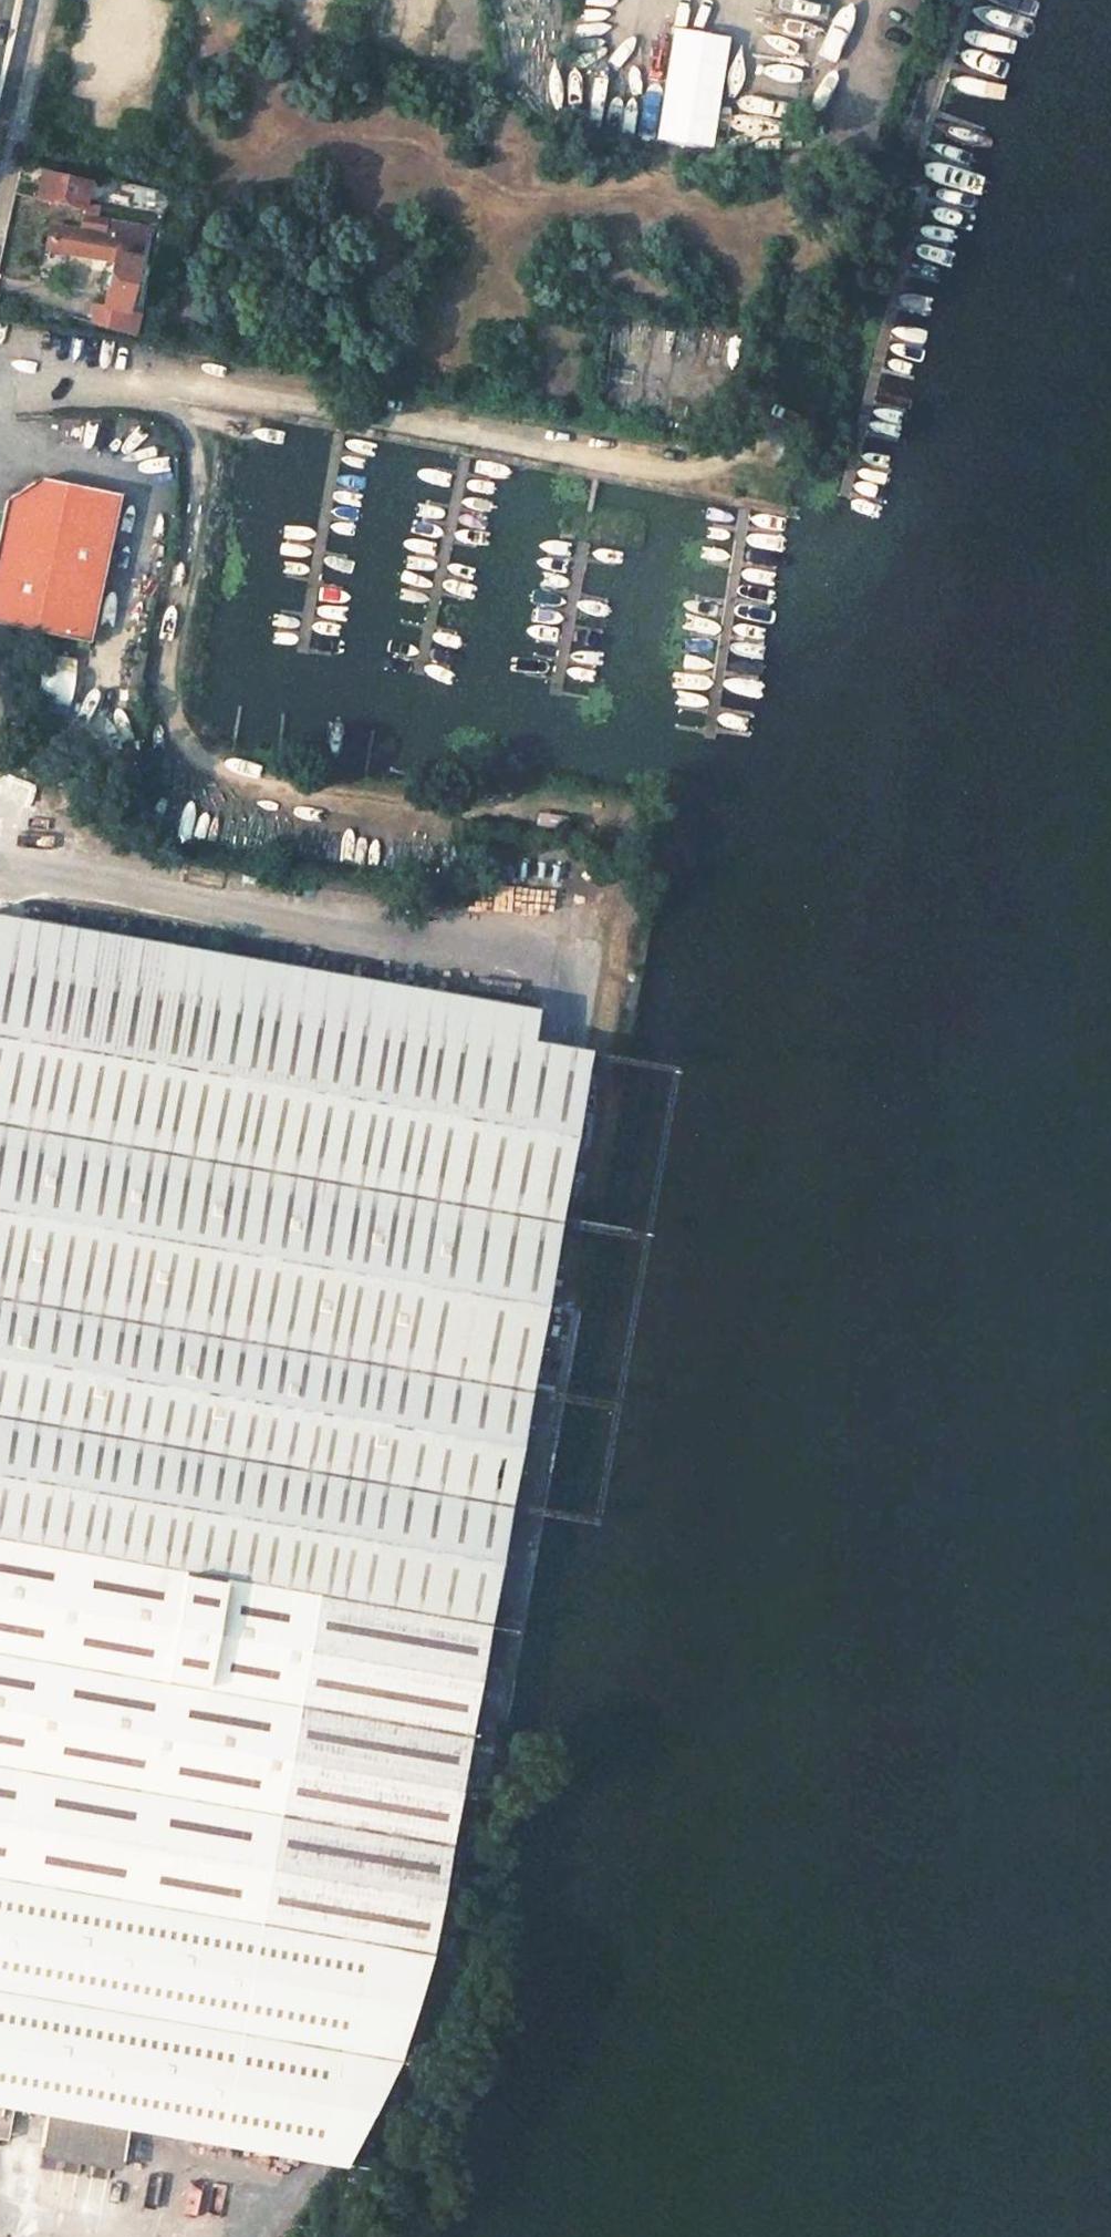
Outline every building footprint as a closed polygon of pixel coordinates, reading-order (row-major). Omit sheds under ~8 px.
[(20,169),(14,195),(82,209),(88,184),(20,169)] [(144,190),(141,205),(151,207),(154,192),(144,190)] [(53,226),(47,250),(110,263),(102,310),(98,309),(94,324),(122,332),(145,231),(97,221),(99,212),(99,207),(89,205),(87,212),(83,212),(79,231),(53,226)] [(138,260),(135,275),(143,277),(146,261),(138,260)] [(0,521),(0,625),(37,632),(88,643),(118,494),(40,478),(4,503),(0,521)] [(0,920),(0,2129),(2,2118),(38,2124),(30,2168),(124,2184),(130,2148),(397,2194),(596,1053),(533,1042),(538,1013),(0,920)]
